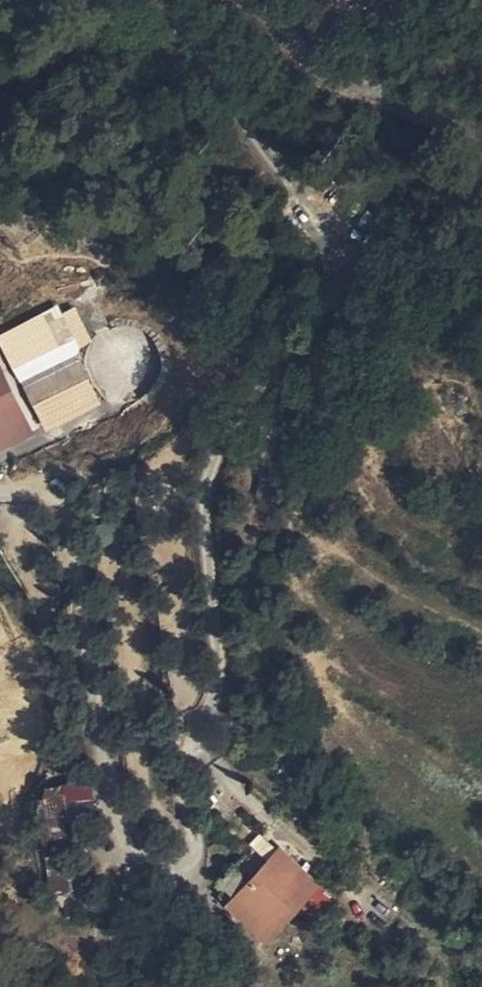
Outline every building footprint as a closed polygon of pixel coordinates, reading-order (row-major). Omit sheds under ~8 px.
[(247,26),(258,16),(249,5),(237,15),(247,26)] [(74,413),(41,320),(0,334),(0,439),(74,413)] [(142,374),(124,322),(68,342),(87,394),(142,374)] [(71,817),(94,815),(91,783),(38,788),(43,840),(73,838),(71,817)] [(233,871),(237,875),(226,885),(249,911),(238,920),(257,941),(313,889),(267,839),(233,871)] [(69,892),(67,858),(46,859),(48,893),(69,892)] [(226,885),(215,895),(238,920),(249,911),(226,885)]
